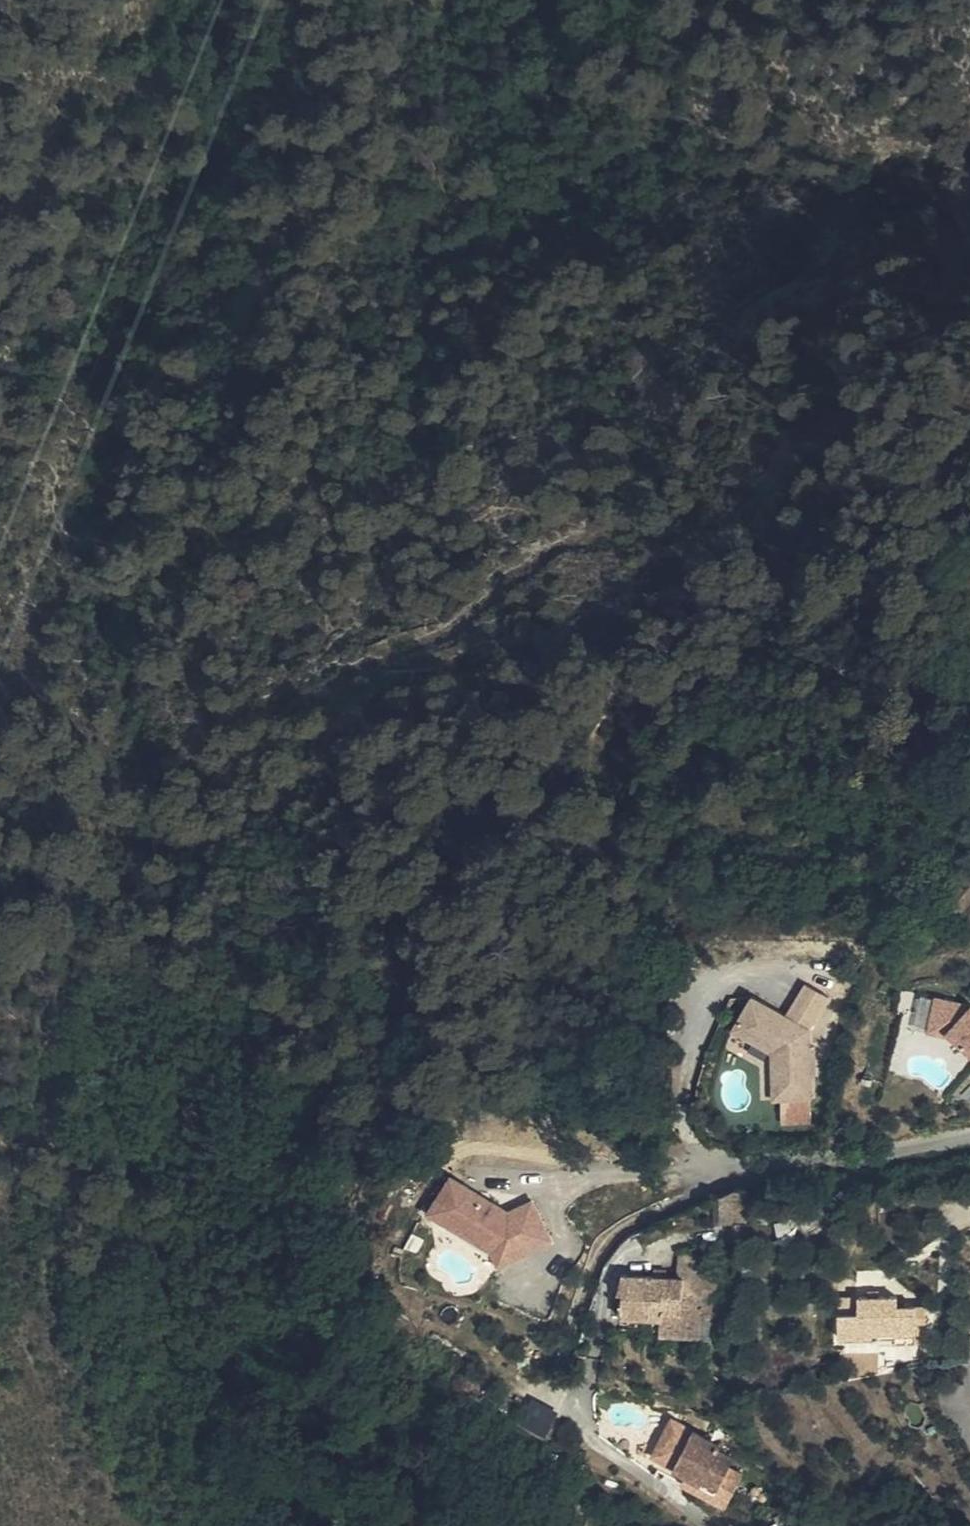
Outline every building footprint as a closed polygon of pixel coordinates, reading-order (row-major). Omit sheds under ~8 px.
[(812,1027),(832,994),(808,980),(789,1013),(755,993),(735,1026),(775,1050),(775,1096),(785,1096),(785,1116),(813,1116),(812,1027)] [(927,1026),(934,991),(913,987),(906,1022),(927,1026)] [(938,992),(929,1029),(955,1035),(969,1050),(969,999),(938,992)] [(511,1207),(455,1170),(430,1208),(494,1250),(500,1264),(556,1239),(536,1196),(511,1207)] [(761,1290),(761,1266),(730,1265),(729,1270),(703,1268),(646,1267),(645,1285),(650,1286),(647,1310),(681,1313),(693,1306),(728,1309),(731,1290),(761,1290)] [(894,1291),(858,1293),(859,1309),(840,1309),(840,1320),(836,1320),(835,1326),(840,1327),(840,1332),(880,1332),(880,1327),(895,1327),(895,1337),(917,1337),(916,1314),(924,1313),(924,1300),(894,1301),(894,1291)] [(688,1316),(727,1313),(728,1309),(693,1306),(681,1313),(687,1314),(688,1316)] [(726,1323),(727,1313),(688,1316),(689,1321),(726,1323)] [(562,1406),(536,1393),(524,1415),(550,1428),(562,1406)] [(656,1449),(665,1452),(690,1464),(701,1468),(699,1472),(708,1478),(703,1487),(732,1502),(751,1465),(734,1456),(737,1450),(725,1445),(724,1438),(681,1417),(676,1427),(669,1422),(656,1449)] [(690,1464),(665,1452),(656,1465),(685,1479),(690,1464)]
